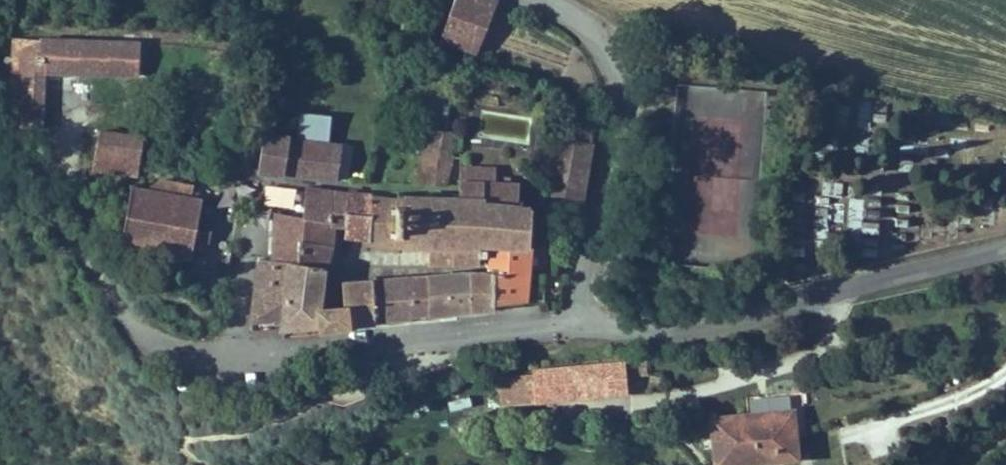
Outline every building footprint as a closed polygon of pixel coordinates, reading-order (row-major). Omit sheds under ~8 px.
[(489,0),(455,0),(438,45),(478,60),(498,3),(489,0)] [(138,70),(140,38),(12,32),(10,124),(19,124),(19,129),(41,130),(46,67),(138,70)] [(304,112),(300,141),(311,142),(306,179),(340,184),(345,143),(331,142),(334,116),(304,112)] [(591,151),(592,129),(562,124),(559,145),(591,151)] [(144,137),(100,130),(95,163),(140,169),(144,137)] [(456,138),(428,132),(417,191),(445,195),(456,138)] [(296,137),(265,133),(259,173),(290,177),(295,140),(296,137)] [(306,179),(311,142),(300,141),(295,140),(290,177),(306,179)] [(559,145),(551,193),(584,198),(593,151),(591,151),(559,145)] [(462,170),(461,185),(496,188),(498,172),(462,170)] [(141,184),(132,182),(120,245),(144,249),(142,261),(178,268),(180,256),(192,259),(197,235),(201,216),(205,196),(190,194),(192,183),(144,173),(141,184)] [(822,182),(822,197),(840,197),(840,182),(822,182)] [(433,265),(496,265),(497,247),(534,249),(535,212),(517,211),(519,189),(496,188),(461,185),(459,199),(371,197),(369,240),(432,246),(433,265)] [(300,217),(334,222),(346,224),(349,193),(303,187),(300,217)] [(371,197),(349,193),(346,224),(345,238),(369,240),(371,197)] [(277,214),(271,261),(327,265),(334,222),(300,217),(277,214)] [(211,218),(201,216),(197,235),(207,237),(211,218)] [(528,303),(534,249),(497,247),(496,265),(495,277),(480,277),(480,307),(528,303)] [(322,325),(323,310),(327,265),(271,261),(256,260),(253,327),(322,325)] [(480,307),(480,277),(437,279),(436,313),(436,317),(480,310),(480,307)] [(436,313),(437,279),(415,280),(414,315),(436,313)] [(414,315),(415,280),(379,282),(379,320),(414,317),(414,315)] [(353,309),(353,322),(379,320),(379,282),(362,283),(352,283),(353,309)] [(353,325),(353,322),(353,309),(339,310),(323,310),(322,325),(322,327),(340,326),(353,325)] [(629,393),(627,366),(496,379),(499,406),(629,393)] [(712,464),(796,464),(792,411),(709,416),(712,464)]
